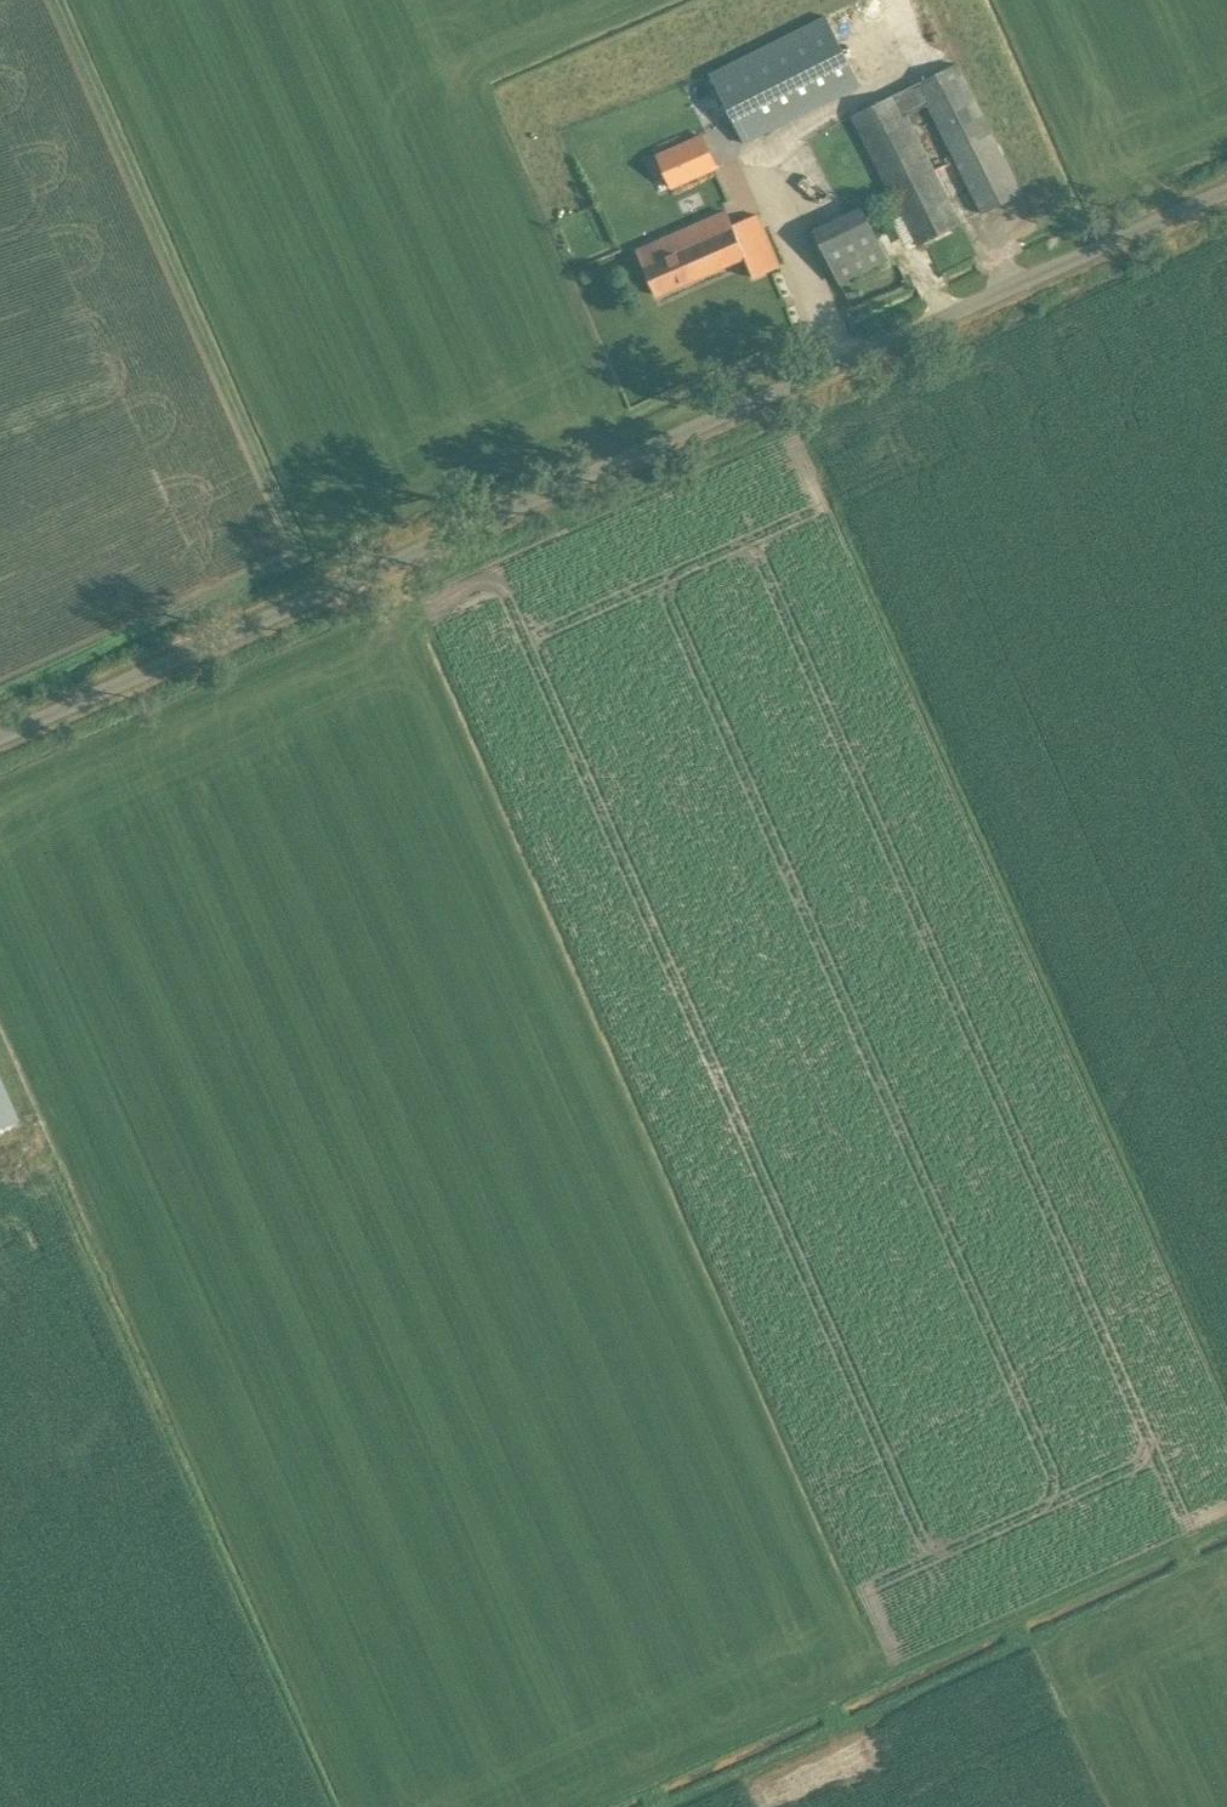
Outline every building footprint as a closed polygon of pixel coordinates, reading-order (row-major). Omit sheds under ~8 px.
[(710,71),(745,143),(862,85),(827,13),(710,71)] [(904,215),(919,245),(962,223),(907,115),(928,104),(983,213),(1022,193),(957,62),(853,115),(896,200),(887,204),(895,219),(904,215)] [(676,147),(658,155),(672,186),(690,178),(676,147)] [(815,230),(840,282),(888,258),(863,206),(815,230)] [(644,263),(658,295),(746,256),(754,277),(780,265),(758,214),(733,225),(728,211),(663,239),(669,252),(644,263)] [(7,1123),(17,1118),(0,1079),(0,1126),(7,1123)]
